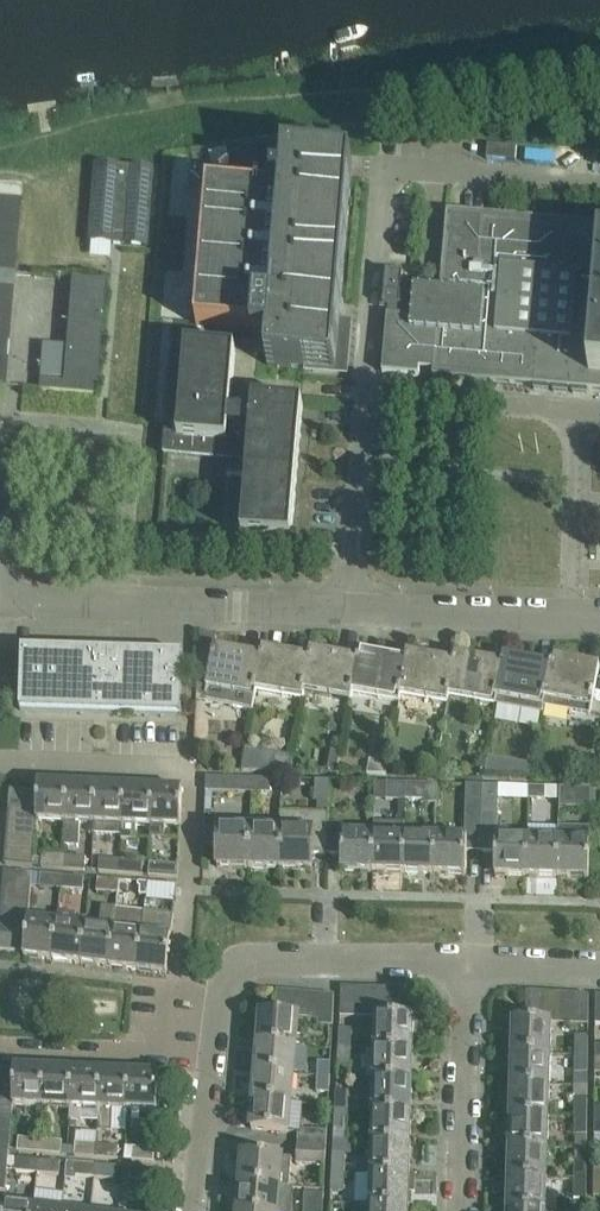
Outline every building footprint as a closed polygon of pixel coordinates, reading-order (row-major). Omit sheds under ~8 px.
[(330,320),(340,321),(353,163),(285,158),(284,165),(277,164),(278,149),(266,152),(255,155),(244,159),(234,164),(224,171),(231,187),(208,185),(196,325),(255,330),(254,340),(269,341),(267,365),(318,369),(318,362),(336,364),(338,334),(329,333),(330,320)] [(94,165),(88,241),(145,246),(151,169),(94,165)] [(20,198),(21,186),(0,184),(0,196),(20,198)] [(19,215),(20,199),(0,198),(0,213),(19,215)] [(447,211),(440,290),(402,287),(403,272),(386,270),(383,306),(388,307),(382,372),(419,375),(420,368),(434,369),(433,376),(534,385),(534,389),(549,391),(549,386),(554,387),(553,391),(568,392),(568,388),(573,389),(573,393),(587,394),(588,390),(599,391),(599,224),(447,211)] [(18,229),(19,215),(0,213),(0,228),(18,229)] [(17,243),(18,229),(0,228),(0,242),(17,243)] [(17,243),(0,242),(0,256),(15,258),(17,243)] [(14,272),(15,258),(0,256),(0,271),(14,272)] [(13,286),(14,272),(0,271),(0,285),(13,286)] [(72,279),(67,347),(43,345),(40,391),(99,395),(107,282),(83,280),(72,279)] [(12,301),(13,286),(0,285),(0,300),(12,301)] [(12,301),(0,300),(0,314),(11,315),(12,301)] [(10,329),(11,315),(0,314),(0,328),(10,329)] [(8,343),(10,329),(0,328),(0,343),(8,343)] [(7,358),(8,343),(0,343),(0,357),(7,358)] [(292,541),(303,408),(303,406),(253,402),(252,416),(230,414),(235,350),(186,345),(179,420),(166,419),(163,454),(248,462),(242,536),(292,541)] [(211,665),(205,700),(252,708),(254,697),(263,649),(261,656),(214,648),(211,665)] [(22,649),(21,679),(20,710),(133,714),(181,715),(183,654),(135,652),(103,651),(22,649)] [(309,657),(263,649),(254,697),(255,697),(256,690),(302,698),(311,650),(310,650),(309,657)] [(304,692),(351,700),(359,652),(357,659),(311,650),(302,698),(303,699),(304,692)] [(406,660),(359,652),(351,700),(352,693),(399,701),(406,660)] [(401,694),(448,703),(456,655),(455,655),(454,662),(407,653),(406,660),(399,701),(401,694)] [(456,655),(448,703),(449,696),(495,704),(502,663),(456,655)] [(502,663),(495,704),(542,713),(544,706),(552,657),(550,664),(504,656),(503,656),(502,663)] [(552,657),(544,706),(591,714),(592,707),(599,666),(552,657)] [(271,771),(290,772),(292,758),(273,757),(271,771)] [(488,757),(484,777),(529,778),(531,764),(488,757)] [(387,775),(389,761),(370,760),(367,774),(387,775)] [(206,777),(206,791),(251,793),(252,778),(206,777)] [(270,793),(271,779),(252,778),(251,793),(270,793)] [(315,801),(329,801),(330,781),(316,780),(315,801)] [(406,783),(387,782),(387,799),(406,799),(406,783)] [(37,821),(66,822),(67,784),(38,783),(38,792),(10,790),(9,810),(37,812),(37,821)] [(406,783),(406,799),(425,800),(425,803),(437,804),(437,784),(437,783),(425,783),(406,783)] [(65,846),(79,846),(80,823),(94,823),(96,785),(67,784),(66,822),(65,846)] [(467,851),(481,851),(483,785),(466,784),(465,837),(436,836),(435,873),(466,874),(467,851)] [(94,823),(94,834),(122,835),(124,787),(96,785),(94,823)] [(495,875),(527,876),(527,839),(497,838),(499,785),(483,785),(481,851),(496,852),(495,875)] [(529,786),(529,799),(545,799),(546,787),(529,786)] [(137,825),(151,826),(153,788),(124,787),(122,835),(122,840),(137,841),(137,825)] [(560,807),(591,808),(592,788),(560,787),(560,807)] [(153,788),(151,826),(151,838),(165,839),(165,826),(181,827),(182,789),(153,788)] [(9,810),(8,823),(36,825),(37,821),(37,812),(9,810)] [(329,814),(282,813),(281,828),(280,869),(312,870),(312,854),(327,854),(328,823),(329,814)] [(35,839),(36,825),(8,823),(7,836),(35,839)] [(327,854),(342,855),(341,871),(373,871),(374,834),(342,833),(343,824),(328,823),(327,854)] [(374,823),(374,834),(373,871),(404,872),(405,835),(405,824),(374,823)] [(217,867),(249,868),(250,827),(204,826),(204,845),(218,846),(217,867)] [(249,868),(280,869),(281,828),(250,827),(249,868)] [(559,827),(559,840),(557,877),(589,878),(591,828),(559,827)] [(436,836),(405,835),(404,872),(435,873),(436,836)] [(7,836),(6,850),(34,852),(35,839),(7,836)] [(527,876),(557,877),(559,840),(527,839),(527,876)] [(33,866),(34,852),(6,850),(4,864),(33,866)] [(41,867),(63,869),(64,855),(42,854),(41,867)] [(63,869),(85,870),(86,857),(64,855),(63,869)] [(98,872),(120,873),(121,860),(99,858),(98,872)] [(120,873),(142,875),(143,862),(121,860),(120,873)] [(177,878),(179,865),(149,863),(148,876),(177,878)] [(4,871),(3,885),(31,887),(32,873),(4,871)] [(62,876),(41,874),(39,887),(61,889),(62,876)] [(84,877),(62,876),(61,889),(83,890),(84,877)] [(119,880),(98,879),(97,892),(118,893),(119,880)] [(147,896),(148,883),(142,882),(140,895),(147,896)] [(30,901),(31,887),(3,885),(1,898),(30,901)] [(1,898),(0,912),(29,914),(30,901),(1,898)] [(53,960),(81,963),(86,926),(69,924),(71,907),(59,906),(57,922),(53,960)] [(103,928),(86,926),(81,963),(109,967),(116,908),(105,907),(103,928)] [(109,967),(138,970),(145,912),(116,908),(109,967)] [(29,914),(0,912),(0,916),(0,925),(27,928),(28,919),(29,914)] [(166,974),(171,936),(174,915),(145,912),(138,970),(166,974)] [(28,919),(27,928),(24,952),(24,956),(53,960),(57,922),(28,919)] [(24,952),(27,928),(0,925),(0,950),(24,952)] [(356,1017),(357,987),(342,986),(341,1016),(356,1017)] [(372,987),(357,987),(356,1017),(371,1017),(372,987)] [(386,1018),(387,988),(372,987),(371,1017),(375,1017),(386,1018)] [(402,988),(387,988),(386,1018),(400,1018),(402,988)] [(291,991),(277,990),(275,1015),(289,1016),(291,991)] [(305,992),(291,991),(289,1016),(299,1017),(303,1017),(305,992)] [(527,991),(525,1022),(540,1022),(542,992),(527,991)] [(305,992),(303,1017),(317,1018),(320,994),(305,992)] [(542,992),(540,1022),(552,1023),(556,1023),(558,993),(542,992)] [(556,1023),(572,1024),(573,993),(558,993),(556,1023)] [(589,994),(573,993),(572,1024),(587,1025),(589,994)] [(334,995),(320,994),(317,1018),(317,1024),(332,1026),(334,995)] [(261,1014),(259,1043),(296,1046),(299,1017),(289,1016),(275,1015),(261,1014)] [(415,1018),(400,1018),(386,1018),(375,1017),(374,1049),(414,1051),(415,1018)] [(540,1022),(525,1022),(512,1021),(512,1053),(551,1054),(552,1023),(540,1022)] [(339,1029),(338,1048),(351,1049),(352,1029),(339,1029)] [(586,1056),(587,1036),(574,1036),(574,1055),(586,1056)] [(296,1046),(259,1043),(256,1071),(294,1074),(296,1046)] [(338,1048),(337,1066),(350,1066),(351,1049),(338,1048)] [(414,1051),(374,1049),(373,1081),(413,1082),(414,1051)] [(551,1086),(551,1054),(512,1053),(511,1084),(551,1086)] [(586,1073),(586,1056),(574,1055),(573,1073),(586,1073)] [(318,1062),(317,1076),(317,1077),(329,1078),(330,1062),(318,1062)] [(13,1105),(42,1106),(44,1068),(14,1067),(14,1070),(2,1069),(2,1067),(0,1067),(0,1095),(14,1096),(13,1105)] [(44,1068),(42,1106),(70,1107),(72,1070),(44,1068)] [(101,1071),(72,1070),(70,1107),(70,1120),(98,1121),(101,1071)] [(101,1071),(98,1121),(98,1130),(112,1131),(113,1109),(127,1110),(129,1072),(101,1071)] [(256,1071),(254,1100),(291,1103),(294,1074),(256,1071)] [(129,1072),(127,1110),(157,1111),(158,1073),(129,1072)] [(328,1093),(329,1078),(317,1077),(316,1092),(328,1093)] [(413,1082),(373,1081),(372,1112),(412,1113),(413,1082)] [(550,1117),(551,1086),(511,1084),(510,1116),(550,1117)] [(335,1111),(348,1111),(349,1092),(336,1091),(335,1111)] [(14,1096),(0,1095),(0,1108),(12,1109),(13,1105),(14,1096)] [(586,1118),(586,1099),(573,1099),(573,1118),(586,1118)] [(289,1132),(291,1103),(254,1100),(251,1129),(289,1132)] [(11,1123),(12,1109),(0,1108),(0,1122),(11,1123)] [(335,1111),(334,1128),(347,1129),(348,1111),(335,1111)] [(412,1113),(372,1112),(371,1143),(411,1144),(412,1113)] [(549,1148),(550,1117),(510,1116),(509,1147),(549,1148)] [(586,1136),(586,1118),(573,1118),(573,1136),(586,1136)] [(11,1123),(0,1122),(0,1136),(10,1137),(11,1123)] [(298,1129),(297,1146),(325,1147),(326,1131),(298,1129)] [(9,1150),(10,1137),(0,1136),(0,1149),(9,1150)] [(40,1153),(41,1140),(19,1138),(17,1151),(40,1153)] [(62,1142),(41,1140),(40,1153),(61,1154),(62,1142)] [(97,1158),(97,1145),(75,1143),(74,1156),(97,1158)] [(411,1144),(371,1143),(370,1174),(410,1175),(411,1144)] [(119,1146),(97,1145),(97,1158),(118,1159),(119,1146)] [(325,1147),(297,1146),(296,1163),(325,1165),(325,1147)] [(548,1179),(549,1148),(509,1147),(508,1178),(548,1179)] [(132,1161),(154,1163),(155,1150),(133,1148),(132,1161)] [(9,1150),(0,1149),(0,1163),(8,1164),(9,1150)] [(332,1173),(344,1174),(345,1154),(333,1153),(332,1173)] [(243,1154),(240,1183),(280,1187),(289,1187),(292,1161),(292,1158),(283,1157),(243,1154)] [(16,1171),(38,1173),(39,1160),(17,1158),(16,1171)] [(39,1160),(38,1173),(59,1175),(60,1162),(39,1160)] [(586,1180),(586,1161),(573,1161),(573,1180),(586,1180)] [(67,1162),(66,1180),(76,1181),(77,1176),(94,1178),(96,1165),(67,1162)] [(117,1167),(96,1165),(94,1178),(116,1180),(117,1167)] [(153,1170),(131,1168),(130,1181),(152,1183),(153,1170)] [(332,1173),(331,1191),(344,1191),(344,1174),(332,1173)] [(415,1176),(410,1175),(370,1174),(369,1205),(409,1207),(410,1194),(415,1194),(415,1176)] [(547,1210),(548,1179),(508,1178),(507,1209),(547,1210)] [(586,1198),(586,1180),(573,1180),(573,1198),(586,1198)] [(238,1210),(278,1210),(280,1187),(240,1183),(238,1210)] [(323,1195),(304,1194),(303,1210),(322,1210),(323,1195)]
